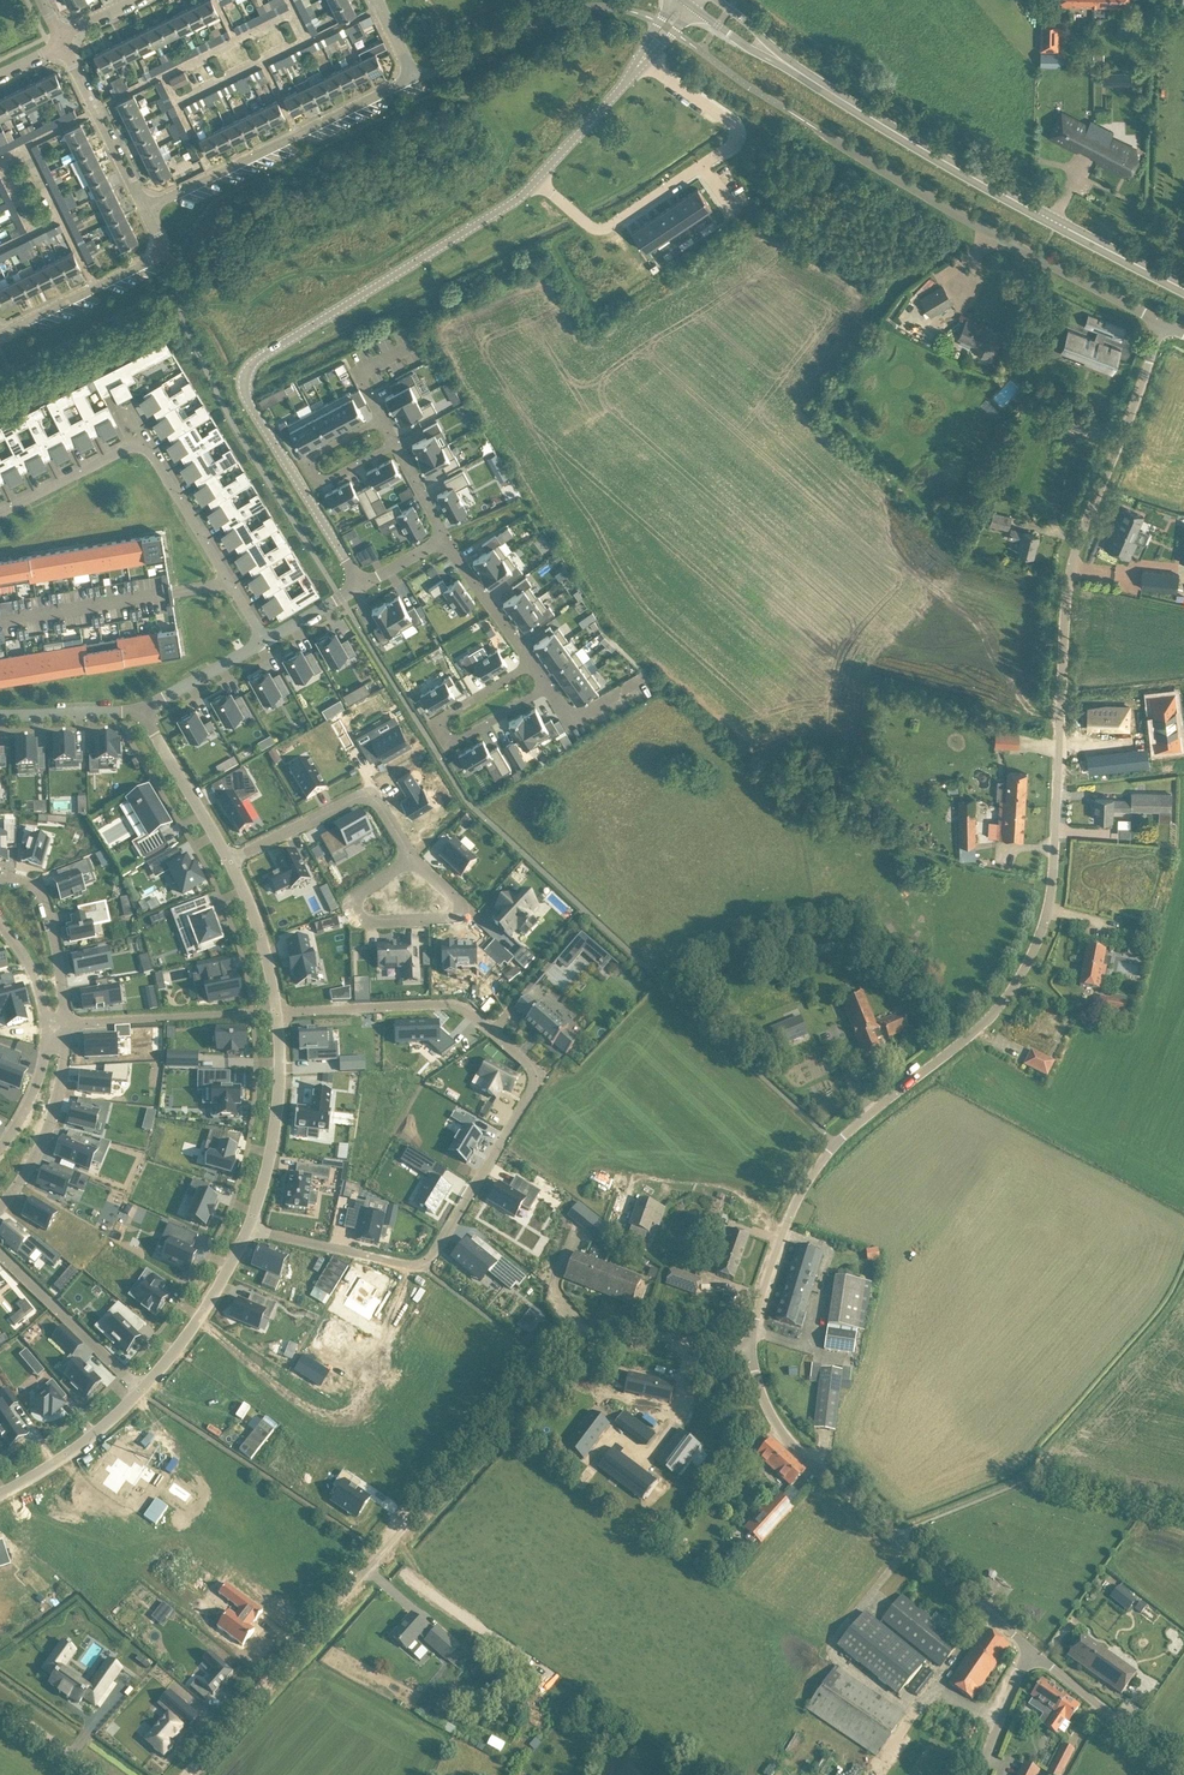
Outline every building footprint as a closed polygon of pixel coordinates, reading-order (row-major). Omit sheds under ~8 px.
[(71,7),(79,4),(80,6),(78,7),(78,8),(94,0),(92,0),(88,2),(88,0),(68,0),(71,7)] [(216,7),(213,0),(204,0),(198,3),(206,21),(220,14),(216,7)] [(263,20),(276,13),(269,0),(257,6),(261,14),(263,20)] [(276,13),(289,7),(286,0),(270,0),(269,0),(276,13)] [(299,8),(311,2),(310,0),(295,0),(299,8)] [(356,12),(350,0),(348,0),(334,7),(340,20),(356,12)] [(311,18),(308,12),(315,9),(311,2),(299,8),(305,21),(311,18)] [(193,27),(206,21),(198,3),(185,10),(193,27)] [(181,33),(193,27),(185,10),(172,16),(181,33)] [(250,26),(263,20),(261,14),(247,21),(250,26)] [(374,21),(371,15),(360,20),(363,27),(374,21)] [(168,39),(181,33),(172,16),(159,22),(168,39)] [(312,34),(318,31),(311,18),(305,21),(312,34)] [(1122,33),(1134,32),(1135,19),(1122,19),(1122,33)] [(353,41),(367,34),(360,20),(345,27),(346,29),(349,33),(353,41)] [(237,33),(250,26),(247,21),(234,27),(237,33)] [(155,46),(168,39),(159,22),(146,29),(155,46)] [(1041,24),(1040,50),(1058,50),(1058,25),(1041,24)] [(228,30),(222,33),(218,26),(211,29),(215,37),(217,42),(230,36),(228,30)] [(142,52),(155,46),(146,29),(133,35),(142,52)] [(343,36),(349,33),(346,29),(335,35),(337,39),(344,52),(350,49),(343,36)] [(337,39),(335,35),(334,33),(321,39),(323,44),(330,41),(331,42),(337,39)] [(129,58),(142,52),(133,35),(120,41),(129,58)] [(204,49),(217,42),(215,37),(202,43),(204,49)] [(311,51),(323,44),(321,39),(308,45),(311,51)] [(384,68),(376,52),(387,46),(383,40),(359,52),(362,58),(370,74),(384,68)] [(116,64),(129,58),(120,41),(107,48),(116,64)] [(191,55),(204,49),(202,43),(189,50),(191,55)] [(298,57),(311,51),(308,45),(295,52),(298,57)] [(100,72),(116,64),(107,48),(94,54),(98,62),(95,63),(94,61),(102,78),(100,72)] [(179,61),(176,56),(172,49),(165,52),(161,55),(159,55),(163,62),(166,68),(179,61)] [(176,56),(179,61),(191,55),(189,50),(176,56)] [(285,63),(298,57),(295,52),(282,58),(285,63)] [(1060,66),(1060,53),(1041,52),(1041,65),(1060,66)] [(152,75),(149,69),(143,57),(140,58),(146,71),(137,75),(140,81),(152,75)] [(288,70),(285,63),(282,58),(269,64),(271,70),(278,67),(281,74),(288,70)] [(357,81),(370,74),(362,58),(349,65),(357,81)] [(152,75),(166,68),(163,62),(149,69),(152,75)] [(178,63),(165,68),(169,76),(181,71),(178,63)] [(344,87),(357,81),(349,65),(336,71),(344,87)] [(269,81),(265,73),(262,68),(250,73),(253,80),(257,86),(269,81)] [(59,72),(56,73),(56,71),(42,78),(50,94),(64,87),(59,79),(62,78),(59,72)] [(189,80),(185,73),(185,71),(170,78),(174,87),(189,80)] [(331,93),(344,87),(336,71),(323,77),(331,93)] [(248,82),(253,80),(250,73),(236,81),(242,93),(251,89),(249,86),(248,82)] [(126,80),(124,81),(121,75),(110,80),(113,86),(111,88),(111,87),(110,87),(113,94),(114,94),(114,93),(129,86),(126,80)] [(318,100),(331,93),(323,77),(311,83),(318,100)] [(37,100),(50,94),(42,78),(29,84),(37,100)] [(162,96),(168,93),(162,80),(156,82),(162,96)] [(236,96),(242,93),(236,81),(223,87),(226,92),(233,89),(236,96)] [(306,106),(318,100),(311,83),(298,90),(306,106)] [(24,107),(37,100),(29,84),(16,90),(24,107)] [(213,99),(226,92),(223,87),(210,93),(213,99)] [(11,113),(24,107),(16,90),(4,97),(11,113)] [(292,113),(306,106),(298,90),(284,96),(292,113)] [(124,115),(140,107),(133,93),(117,101),(124,115)] [(168,108),(174,105),(168,93),(162,96),(163,97),(165,101),(160,104),(163,110),(168,108)] [(216,105),(213,99),(210,93),(197,100),(200,105),(206,102),(210,108),(216,105)] [(11,113),(4,97),(0,98),(0,118),(11,113)] [(187,112),(200,105),(197,100),(184,106),(187,112)] [(286,116),(280,105),(278,100),(265,106),(272,122),(286,116)] [(177,111),(174,105),(168,108),(175,121),(181,119),(177,111)] [(260,129),(272,122),(265,106),(252,113),(260,129)] [(130,127),(146,120),(140,107),(124,115),(130,127)] [(69,118),(77,115),(74,108),(73,108),(74,109),(61,116),(62,119),(68,116),(69,118)] [(247,135),(260,129),(252,113),(239,119),(247,135)] [(1063,113),(1051,136),(1077,149),(1083,136),(1094,141),(1102,126),(1091,120),(1087,126),(1082,123),(1066,115),(1063,113),(1064,113),(1063,113)] [(57,121),(62,119),(61,116),(48,122),(51,127),(58,124),(57,121)] [(660,145),(668,140),(654,117),(646,122),(660,145)] [(186,132),(183,127),(184,126),(181,119),(175,121),(181,134),(186,132)] [(234,141),(247,135),(239,119),(226,125),(234,141)] [(136,140),(153,132),(146,120),(130,127),(136,140)] [(38,134),(35,128),(32,122),(26,125),(29,131),(26,132),(24,128),(20,130),(22,135),(25,140),(38,134)] [(35,128),(38,134),(51,127),(48,122),(35,128)] [(71,143),(87,135),(81,122),(64,130),(71,143)] [(221,148),(234,141),(226,125),(213,131),(221,148)] [(1102,126),(1094,141),(1105,147),(1098,160),(1124,174),(1136,150),(1135,150),(1134,150),(1128,147),(1111,137),(1114,132),(1102,126)] [(4,131),(3,129),(0,130),(0,137),(3,144),(0,145),(0,152),(6,149),(5,147),(10,144),(4,131)] [(25,140),(22,135),(14,138),(10,129),(4,131),(10,144),(16,141),(17,144),(25,140)] [(208,154),(221,148),(213,131),(200,138),(208,154)] [(143,153),(159,145),(153,132),(136,140),(143,153)] [(192,143),(191,143),(186,132),(181,134),(188,147),(193,144),(192,143)] [(77,156),(93,148),(87,135),(71,143),(77,156)] [(668,157),(679,148),(673,142),(662,151),(668,157)] [(194,161),(200,158),(193,144),(188,147),(194,161)] [(149,166),(165,158),(159,145),(143,153),(149,166)] [(84,169),(100,161),(93,148),(77,156),(84,169)] [(628,164),(634,172),(658,156),(652,148),(628,164)] [(39,159),(44,156),(40,149),(35,152),(39,159)] [(45,172),(51,169),(44,156),(39,159),(45,172)] [(165,158),(149,166),(156,180),(172,172),(165,158)] [(90,182),(106,174),(100,161),(84,169),(90,182)] [(619,168),(625,178),(631,175),(625,164),(619,168)] [(51,185),(57,182),(51,169),(45,172),(51,185)] [(590,188),(596,196),(619,181),(613,173),(590,188)] [(96,195),(112,187),(106,174),(90,182),(96,195)] [(58,198),(63,195),(57,182),(51,185),(58,198)] [(103,208),(119,200),(112,187),(96,195),(103,208)] [(698,187),(687,194),(700,214),(711,206),(698,187)] [(9,207),(14,204),(8,191),(2,194),(6,201),(0,204),(0,211),(9,207)] [(687,194),(676,202),(689,221),(700,214),(687,194)] [(64,211),(70,208),(63,195),(58,198),(64,211)] [(109,221),(125,213),(119,200),(103,208),(109,221)] [(676,202),(665,209),(678,228),(689,221),(676,202)] [(15,220),(21,217),(14,204),(9,207),(15,220)] [(76,221),(70,208),(64,211),(70,224),(76,221)] [(665,209),(654,217),(667,236),(678,228),(665,209)] [(115,234),(131,226),(125,213),(109,221),(115,234)] [(13,237),(27,230),(21,217),(15,220),(18,226),(9,231),(13,237)] [(654,217),(643,224),(656,243),(667,236),(654,217)] [(76,221),(70,224),(77,237),(82,234),(79,227),(85,225),(82,218),(76,221)] [(712,221),(707,225),(710,230),(716,226),(712,221)] [(56,232),(63,229),(60,224),(47,230),(52,241),(53,242),(59,239),(56,232)] [(643,224),(632,231),(645,250),(656,243),(643,224)] [(707,225),(701,229),(704,233),(710,230),(707,225)] [(131,226),(115,234),(122,247),(138,239),(131,226)] [(46,244),(52,241),(47,230),(34,236),(37,242),(43,239),(46,244)] [(93,238),(86,241),(82,234),(77,237),(80,244),(83,242),(86,249),(96,244),(93,238)] [(691,235),(685,239),(688,244),(694,240),(691,235)] [(31,245),(37,242),(34,236),(26,240),(28,243),(23,245),(28,258),(35,254),(31,245)] [(685,239),(679,243),(682,248),(688,244),(685,239)] [(95,260),(92,253),(99,250),(96,244),(86,249),(88,254),(86,255),(89,262),(95,260)] [(28,258),(23,245),(17,248),(16,245),(8,249),(11,255),(18,251),(23,261),(28,258)] [(11,255),(8,249),(1,253),(2,255),(0,256),(0,265),(3,270),(8,268),(3,258),(11,255)] [(669,250),(664,253),(667,258),(672,254),(669,250)] [(82,267),(76,256),(74,251),(60,257),(68,273),(82,267)] [(55,280),(68,273),(60,257),(47,264),(55,280)] [(656,263),(650,267),(653,272),(659,268),(657,265),(656,263)] [(42,286),(55,280),(47,264),(34,270),(42,286)] [(29,292),(42,286),(34,270),(22,276),(29,292)] [(17,299),(29,292),(22,276),(9,283),(17,299)] [(17,299),(9,283),(0,287),(0,299),(3,305),(17,299)] [(919,298),(930,315),(951,302),(941,285),(919,298)] [(1069,331),(1063,349),(1076,354),(1078,350),(1088,354),(1085,360),(1085,361),(1110,370),(1118,349),(1120,350),(1102,343),(1103,342),(1110,323),(1089,315),(1085,325),(1098,330),(1094,339),(1068,329),(1068,330),(1069,331)] [(990,356),(996,343),(1001,332),(984,324),(982,329),(975,327),(976,325),(967,321),(962,332),(959,338),(975,344),(973,349),(990,356)] [(130,391),(127,384),(136,379),(135,379),(134,379),(131,372),(155,360),(155,361),(173,352),(166,341),(94,378),(103,396),(115,390),(119,397),(130,391)] [(427,365),(437,360),(436,357),(435,356),(425,361),(425,362),(427,365)] [(394,392),(385,397),(392,410),(422,394),(415,381),(416,381),(411,373),(397,380),(390,384),(394,392)] [(320,379),(318,375),(311,378),(313,383),(320,379)] [(313,383),(311,378),(304,381),(306,386),(313,383)] [(175,406),(197,392),(190,380),(183,384),(182,385),(183,386),(184,388),(169,397),(161,384),(162,383),(162,382),(143,394),(146,397),(142,400),(143,402),(141,403),(146,410),(147,409),(148,411),(153,409),(157,416),(175,406)] [(118,423),(108,404),(107,404),(108,405),(94,412),(85,394),(92,390),(87,381),(70,390),(84,417),(85,417),(94,435),(102,431),(104,435),(116,429),(114,425),(118,423)] [(294,388),(291,384),(285,387),(287,392),(294,388)] [(284,386),(259,400),(263,408),(288,394),(284,386)] [(350,391),(337,398),(350,423),(364,416),(358,406),(366,401),(359,388),(351,393),(350,391)] [(455,390),(448,393),(454,404),(461,400),(455,390)] [(94,435),(85,417),(84,417),(71,424),(61,406),(68,402),(64,393),(47,402),(61,429),(71,447),(79,443),(81,447),(92,441),(90,437),(94,435)] [(437,410),(432,401),(421,407),(416,398),(422,394),(392,410),(393,410),(394,410),(401,422),(416,414),(419,420),(437,410)] [(350,423),(337,398),(325,404),(338,429),(350,423)] [(188,429),(211,415),(203,402),(197,406),(196,407),(197,408),(196,409),(197,410),(183,419),(175,406),(157,416),(159,420),(155,422),(156,424),(155,425),(159,432),(161,431),(162,433),(166,431),(171,439),(188,428),(188,429)] [(338,429),(325,404),(313,410),(327,438),(328,437),(327,436),(338,429)] [(71,447),(61,429),(47,436),(38,418),(45,414),(40,405),(24,414),(38,441),(47,459),(55,455),(58,459),(69,453),(67,449),(71,447)] [(327,438),(313,410),(300,417),(315,444),(327,438)] [(1086,431),(1091,419),(1072,412),(1067,424),(1086,431)] [(47,459),(38,441),(24,448),(15,430),(22,426),(17,417),(0,426),(14,453),(15,453),(24,471),(32,467),(34,471),(46,465),(44,461),(47,459)] [(315,444),(300,417),(288,424),(286,419),(279,423),(287,438),(293,435),(302,451),(315,444)] [(441,445),(435,433),(442,429),(437,421),(423,428),(427,436),(412,444),(419,457),(418,458),(448,442),(441,445)] [(202,451),(225,437),(217,425),(210,428),(211,429),(209,430),(210,431),(211,433),(196,442),(188,429),(188,428),(171,439),(173,442),(169,445),(176,456),(180,453),(184,461),(202,451)] [(460,463),(455,455),(448,442),(418,458),(425,471),(441,463),(446,471),(460,463)] [(238,460),(231,447),(224,451),(223,452),(224,453),(223,453),(224,455),(210,464),(202,451),(184,461),(187,465),(182,467),(184,469),(182,470),(186,477),(188,476),(189,478),(193,476),(198,484),(215,473),(216,473),(238,460)] [(15,453),(14,453),(1,460),(0,458),(0,482),(1,483),(9,479),(11,483),(22,477),(20,473),(24,471),(15,453)] [(497,454),(488,459),(496,474),(505,469),(497,454)] [(376,488),(401,475),(392,458),(367,472),(373,483),(364,487),(372,501),(381,496),(376,488)] [(229,496),(252,482),(244,469),(238,473),(238,474),(237,474),(237,475),(237,476),(238,477),(223,486),(216,473),(215,473),(198,484),(200,487),(196,489),(197,491),(196,492),(200,499),(201,499),(203,501),(207,498),(212,506),(229,495),(229,496)] [(467,511),(456,489),(470,482),(463,470),(444,480),(449,488),(437,494),(451,520),(467,511)] [(334,510),(358,497),(369,518),(374,515),(378,513),(372,501),(364,487),(356,491),(350,480),(325,494),(334,510)] [(243,518),(265,504),(258,492),(251,496),(250,497),(251,498),(252,500),(237,509),(229,496),(229,495),(212,506),(214,509),(210,512),(216,523),(220,520),(225,528),(243,518)] [(427,530),(413,505),(402,511),(398,503),(378,513),(374,515),(379,524),(397,514),(410,539),(427,530)] [(1133,539),(1144,516),(1125,507),(1117,525),(1116,524),(1105,548),(1130,559),(1131,555),(1131,554),(1131,552),(1132,553),(1137,541),(1133,539)] [(1009,528),(1012,517),(993,512),(990,523),(1009,528)] [(256,540),(279,527),(271,514),(265,518),(264,519),(264,520),(265,522),(251,531),(243,518),(225,528),(227,532),(223,534),(230,545),(234,543),(239,551),(256,540)] [(508,527),(502,531),(507,537),(513,533),(508,527)] [(1038,535),(1027,532),(1023,531),(1023,532),(1011,529),(1009,537),(1021,540),(1018,551),(1033,555),(1038,535)] [(162,533),(143,536),(147,560),(165,557),(166,557),(162,533)] [(487,550),(473,560),(481,572),(480,573),(481,573),(508,554),(508,553),(506,554),(499,543),(501,541),(496,534),(482,544),(487,550)] [(143,536),(124,539),(128,563),(147,560),(143,536)] [(270,563),(293,549),(285,536),(278,540),(279,541),(277,541),(278,543),(279,545),(264,553),(256,540),(239,551),(241,554),(237,557),(244,568),(248,565),(252,573),(270,563)] [(124,539),(105,542),(109,566),(128,563),(124,539)] [(109,565),(105,542),(86,545),(90,569),(109,565)] [(90,569),(86,545),(67,548),(71,572),(90,569)] [(364,547),(357,551),(363,563),(371,560),(364,547)] [(71,572),(67,548),(48,552),(53,575),(71,572)] [(557,550),(552,554),(557,560),(561,557),(557,550)] [(53,575),(48,552),(30,555),(34,579),(53,575)] [(508,554),(481,573),(489,586),(504,575),(509,581),(523,572),(518,564),(516,565),(508,554)] [(34,579),(30,555),(11,558),(15,582),(34,579)] [(11,558),(0,560),(0,584),(15,582),(11,558)] [(284,585),(306,571),(299,559),(292,563),(291,564),(292,565),(291,565),(292,567),(278,576),(270,563),(252,573),(254,576),(250,579),(252,581),(250,582),(254,589),(256,588),(257,590),(261,587),(266,595),(283,585),(284,585)] [(1177,591),(1178,574),(1143,570),(1141,587),(1177,591)] [(517,593),(503,603),(512,615),(539,596),(538,595),(537,596),(529,585),(531,584),(526,576),(512,586),(517,593)] [(443,578),(429,588),(434,596),(443,590),(460,613),(475,602),(458,578),(448,586),(443,578)] [(552,600),(567,588),(561,580),(546,592),(552,600)] [(291,598),(284,585),(283,585),(266,595),(268,599),(264,601),(271,612),(275,610),(280,618),(320,594),(312,581),(305,585),(306,585),(305,586),(305,587),(305,588),(306,589),(291,598)] [(578,588),(573,592),(578,599),(583,595),(578,588)] [(386,601),(385,601),(402,630),(402,629),(413,622),(415,625),(423,620),(414,605),(407,609),(399,595),(386,602),(386,601)] [(539,596),(512,615),(513,615),(514,614),(523,626),(536,616),(541,623),(555,613),(549,605),(547,607),(539,596)] [(385,601),(372,608),(380,621),(381,624),(374,628),(383,643),(391,638),(390,637),(402,630),(385,601)] [(592,611),(585,616),(590,622),(594,619),(596,617),(596,616),(592,611)] [(594,620),(590,623),(594,629),(598,627),(599,627),(594,620)] [(549,634),(534,645),(543,657),(568,639),(559,627),(554,630),(550,625),(545,629),(549,634)] [(177,628),(159,631),(163,654),(182,651),(178,627),(177,627),(177,628)] [(139,633),(143,657),(162,653),(158,630),(139,633)] [(120,636),(125,660),(143,657),(139,633),(120,636)] [(347,653),(349,657),(356,652),(348,637),(340,641),(335,633),(329,636),(328,633),(318,639),(331,663),(347,653)] [(102,639),(106,663),(125,660),(120,636),(102,639)] [(604,636),(601,640),(606,645),(610,641),(604,636)] [(106,663),(102,639),(83,643),(87,666),(106,663)] [(568,639),(543,657),(551,668),(576,650),(575,650),(570,653),(563,643),(568,639)] [(610,641),(606,645),(612,650),(615,646),(610,641)] [(64,646),(68,670),(87,666),(83,643),(64,646)] [(576,650),(551,668),(552,667),(553,669),(560,678),(590,656),(582,645),(576,650)] [(45,649),(49,673),(68,670),(64,646),(45,649)] [(468,653),(460,658),(468,673),(476,668),(483,679),(507,664),(498,648),(474,662),(468,653)] [(49,673),(45,649),(26,653),(31,676),(49,673)] [(287,657),(285,658),(296,679),(312,670),(314,673),(322,668),(311,650),(304,654),(301,649),(294,653),(292,651),(286,655),(287,657)] [(31,676),(26,653),(8,656),(12,679),(31,676)] [(12,679),(8,656),(0,657),(0,682),(12,679)] [(590,656),(560,678),(568,689),(592,672),(598,667),(590,656)] [(264,700),(280,692),(281,695),(289,690),(279,672),(272,676),(269,671),(263,674),(261,671),(251,677),(252,680),(264,700)] [(592,672),(568,689),(577,701),(590,692),(594,697),(599,693),(595,688),(600,684),(592,672)] [(445,680),(421,694),(425,702),(428,707),(430,710),(455,695),(448,685),(454,681),(450,675),(444,678),(445,680)] [(368,682),(345,693),(349,702),(372,692),(368,682)] [(242,713),(244,716),(252,712),(241,693),(234,697),(231,692),(225,695),(224,693),(213,699),(215,701),(227,722),(242,713)] [(1175,693),(1149,696),(1151,711),(1177,709),(1175,693)] [(340,700),(331,704),(335,712),(344,707),(340,700)] [(425,702),(417,706),(420,712),(428,707),(425,702)] [(1088,707),(1087,727),(1106,728),(1106,705),(1105,705),(1105,707),(1088,707)] [(1106,705),(1106,728),(1120,728),(1120,717),(1129,718),(1129,706),(1106,705)] [(536,707),(523,714),(539,741),(550,734),(552,737),(565,729),(559,718),(554,721),(551,718),(544,722),(536,707)] [(190,739),(205,730),(206,731),(214,727),(209,719),(202,723),(194,709),(178,719),(190,739)] [(1177,709),(1151,711),(1152,723),(1178,720),(1177,709)] [(522,713),(509,721),(526,750),(540,742),(539,741),(523,714),(522,713)] [(355,746),(340,719),(331,724),(346,750),(355,746)] [(1178,720),(1152,723),(1154,735),(1179,732),(1178,720)] [(358,738),(357,738),(370,760),(381,753),(383,757),(410,743),(398,722),(390,726),(390,727),(382,731),(379,727),(369,733),(372,737),(361,743),(358,738)] [(1018,747),(1019,730),(996,724),(995,745),(1018,747)] [(1179,732),(1154,735),(1155,751),(1181,748),(1179,732)] [(98,757),(90,757),(90,772),(99,772),(99,761),(117,761),(117,757),(120,757),(120,741),(116,741),(116,737),(97,738),(98,757)] [(74,739),(55,739),(56,763),(74,762),(74,763),(83,762),(83,754),(74,754),(74,739)] [(270,739),(258,746),(262,752),(274,746),(270,739)] [(29,740),(17,740),(18,767),(36,766),(36,771),(45,771),(45,750),(36,750),(36,743),(29,743),(29,740)] [(462,753),(459,754),(468,770),(470,769),(492,756),(502,772),(503,774),(511,769),(498,746),(490,751),(483,740),(462,753)] [(513,740),(504,746),(517,768),(527,762),(513,740)] [(234,758),(225,763),(229,771),(238,766),(234,758)] [(308,760),(290,771),(307,800),(325,789),(308,760)] [(230,794),(218,801),(225,814),(227,813),(233,823),(239,833),(253,825),(241,805),(259,794),(243,769),(222,781),(230,794)] [(411,769),(397,778),(408,795),(401,799),(402,801),(400,802),(405,810),(407,809),(412,817),(434,802),(423,785),(421,787),(411,769)] [(517,770),(512,773),(516,780),(521,777),(517,770)] [(998,780),(996,799),(1001,799),(1001,807),(1024,808),(1026,773),(1014,772),(1008,771),(1007,780),(998,780)] [(128,802),(149,837),(136,844),(145,859),(168,846),(151,818),(162,811),(149,790),(128,802)] [(1095,798),(1095,818),(1107,819),(1112,819),(1113,810),(1159,811),(1170,811),(1172,812),(1173,794),(1133,793),(1133,799),(1126,799),(1107,798),(1095,798)] [(960,843),(976,843),(975,798),(959,799),(960,843)] [(45,802),(34,803),(34,811),(34,812),(45,812),(45,802)] [(989,821),(988,836),(999,837),(999,838),(1010,838),(1022,839),(1024,808),(1001,807),(1000,822),(989,821)] [(337,829),(320,838),(331,857),(360,840),(371,834),(359,813),(343,822),(336,827),(337,829)] [(466,813),(460,819),(466,825),(472,818),(466,813)] [(1118,819),(1118,828),(1130,829),(1131,820),(1118,819)] [(0,836),(0,864),(0,862),(3,862),(7,862),(7,857),(7,845),(15,845),(14,822),(5,822),(5,836),(0,836)] [(27,827),(22,844),(30,846),(27,853),(26,858),(25,862),(29,863),(31,864),(31,865),(40,868),(49,842),(34,837),(36,830),(27,827)] [(362,842),(360,840),(331,857),(336,865),(348,858),(344,852),(362,842)] [(455,841),(441,857),(462,877),(476,861),(455,841)] [(319,847),(312,851),(317,860),(324,856),(319,847)] [(107,858),(103,851),(96,856),(99,862),(107,858)] [(282,871),(268,878),(276,894),(290,887),(291,889),(310,880),(296,851),(277,860),(282,871)] [(203,883),(197,871),(195,867),(194,867),(191,868),(186,859),(175,865),(169,853),(155,860),(163,874),(170,870),(183,893),(203,883)] [(55,882),(62,901),(74,896),(74,898),(82,895),(81,893),(85,892),(79,877),(92,872),(87,861),(57,873),(60,880),(55,882)] [(500,914),(493,921),(510,937),(517,929),(520,931),(525,925),(526,926),(528,924),(527,923),(532,917),(530,914),(537,906),(521,892),(513,899),(509,895),(496,909),(500,914)] [(552,893),(547,899),(565,914),(570,909),(552,893)] [(128,897),(121,899),(123,908),(129,907),(130,907),(128,897)] [(338,909),(333,897),(325,901),(331,913),(338,909)] [(149,910),(146,904),(144,901),(138,904),(143,913),(149,910)] [(194,902),(171,911),(171,912),(172,912),(179,933),(192,928),(201,953),(215,948),(213,944),(222,941),(219,932),(221,931),(221,930),(219,931),(216,924),(218,923),(218,922),(217,923),(213,913),(200,918),(194,902)] [(72,916),(74,923),(68,925),(69,929),(66,930),(68,937),(70,936),(71,941),(94,936),(92,924),(108,920),(106,909),(104,909),(103,903),(95,904),(96,911),(72,916)] [(163,914),(150,919),(152,926),(166,921),(163,914)] [(340,927),(337,918),(331,920),(334,929),(340,927)] [(324,932),(321,923),(315,925),(317,934),(324,932)] [(583,949),(595,960),(603,951),(581,933),(559,959),(568,966),(583,949)] [(1126,938),(1124,947),(1136,949),(1137,939),(1126,938)] [(307,939),(288,944),(291,956),(289,956),(293,973),(295,972),(298,985),(307,983),(307,984),(311,983),(311,982),(316,981),(313,968),(315,968),(311,952),(309,952),(307,939)] [(393,946),(379,946),(379,960),(385,960),(385,969),(397,968),(397,967),(405,966),(406,970),(417,970),(417,978),(418,978),(416,940),(404,940),(405,945),(397,945),(397,944),(393,944),(393,946)] [(443,947),(442,947),(443,969),(444,969),(445,973),(456,973),(456,968),(462,968),(462,970),(475,970),(486,979),(497,966),(500,969),(505,963),(508,966),(514,959),(513,958),(495,941),(484,953),(480,950),(479,949),(476,949),(475,945),(461,946),(461,947),(455,947),(455,944),(453,944),(453,943),(445,943),(445,944),(443,945),(443,947)] [(909,960),(915,948),(906,943),(900,956),(909,960)] [(1102,967),(1103,962),(1105,950),(1087,947),(1080,986),(1102,990),(1106,967),(1102,967)] [(522,948),(513,958),(514,959),(525,969),(534,959),(522,948)] [(100,951),(72,957),(75,973),(78,972),(79,976),(104,971),(100,951)] [(201,975),(194,976),(196,987),(206,985),(210,1003),(240,997),(236,978),(228,979),(223,980),(219,961),(199,965),(201,975)] [(151,964),(142,967),(144,974),(153,971),(151,964)] [(162,974),(155,975),(157,984),(164,982),(162,974)] [(97,989),(82,992),(85,1010),(116,1005),(113,987),(108,987),(107,980),(96,982),(97,989)] [(356,981),(354,981),(355,1001),(355,1003),(371,1002),(371,1000),(370,984),(358,984),(356,984),(356,981)] [(0,983),(0,1014),(4,1012),(8,1026),(27,1022),(23,1008),(25,1007),(23,999),(26,998),(22,986),(16,988),(5,991),(2,982),(0,983)] [(350,1000),(350,988),(334,991),(334,1001),(350,1000)] [(909,1029),(905,1018),(903,1012),(875,1023),(863,992),(841,1000),(860,1047),(864,1058),(881,1051),(877,1040),(881,1038),(878,1030),(885,1027),(889,1037),(909,1029)] [(541,1004),(539,1006),(527,995),(515,1009),(516,1010),(527,1020),(525,1023),(552,1046),(555,1043),(566,1053),(565,1054),(566,1055),(578,1041),(566,1031),(568,1028),(565,1026),(565,1027),(545,1010),(546,1009),(541,1004)] [(1098,1010),(1125,1015),(1127,1002),(1100,997),(1098,1010)] [(157,999),(149,1001),(150,1010),(159,1008),(157,999)] [(800,1016),(770,1028),(778,1048),(808,1036),(800,1016)] [(438,1023),(395,1025),(396,1044),(427,1043),(442,1056),(457,1045),(439,1029),(438,1023)] [(115,1035),(85,1036),(86,1058),(117,1056),(117,1039),(131,1038),(130,1026),(115,1027),(115,1035)] [(245,1050),(244,1030),(239,1030),(238,1028),(224,1029),(224,1031),(218,1031),(218,1051),(226,1051),(226,1054),(236,1054),(236,1051),(245,1050)] [(304,1030),(298,1030),(298,1041),(300,1041),(300,1050),(308,1050),(309,1061),(337,1060),(337,1044),(327,1045),(326,1030),(314,1031),(314,1030),(308,1031),(304,1031),(304,1030)] [(2,1057),(0,1062),(2,1063),(0,1069),(0,1087),(9,1090),(11,1086),(20,1089),(25,1075),(23,1074),(25,1070),(16,1067),(20,1055),(0,1047),(0,1056),(2,1057)] [(1031,1049),(1023,1065),(1047,1077),(1055,1062),(1031,1049)] [(197,1067),(197,1053),(168,1053),(168,1067),(197,1067)] [(365,1071),(364,1058),(340,1059),(341,1072),(365,1071)] [(488,1063),(481,1077),(487,1080),(482,1090),(497,1098),(502,1088),(511,1092),(518,1079),(488,1063)] [(81,1073),(79,1092),(110,1095),(112,1081),(127,1082),(129,1066),(105,1067),(104,1075),(81,1073)] [(199,1072),(199,1082),(204,1082),(204,1088),(213,1088),(212,1117),(237,1118),(238,1107),(240,1107),(240,1099),(243,1099),(243,1090),(241,1090),(241,1088),(218,1088),(218,1072),(199,1072)] [(326,1075),(325,1087),(331,1088),(333,1076),(326,1075)] [(297,1107),(295,1128),(308,1130),(307,1138),(318,1139),(319,1131),(329,1132),(332,1111),(329,1111),(331,1091),(314,1089),(312,1109),(297,1107)] [(70,1113),(68,1122),(70,1123),(69,1125),(85,1129),(84,1131),(93,1133),(94,1131),(95,1131),(97,1123),(105,1125),(110,1105),(91,1103),(89,1110),(74,1106),(72,1114),(70,1113)] [(148,1111),(146,1120),(153,1122),(155,1114),(156,1113),(148,1111)] [(464,1126),(448,1153),(466,1164),(473,1153),(474,1154),(474,1153),(473,1153),(476,1148),(477,1149),(476,1148),(483,1137),(470,1129),(476,1120),(466,1114),(464,1118),(455,1112),(451,1118),(464,1126)] [(210,1155),(207,1168),(231,1174),(235,1161),(234,1161),(232,1160),(236,1148),(224,1144),(227,1133),(210,1131),(208,1140),(215,1142),(211,1154),(210,1154),(210,1155)] [(58,1145),(53,1156),(89,1171),(100,1144),(93,1142),(80,1139),(78,1145),(63,1139),(61,1146),(58,1145)] [(339,1144),(337,1158),(347,1159),(349,1145),(339,1144)] [(417,1152),(409,1166),(425,1176),(434,1162),(417,1152)] [(291,1174),(287,1207),(307,1210),(308,1204),(316,1205),(318,1194),(310,1193),(312,1178),(329,1180),(330,1169),(298,1165),(297,1175),(291,1174)] [(43,1175),(38,1185),(41,1186),(40,1188),(49,1192),(50,1190),(64,1196),(69,1185),(75,1187),(80,1175),(89,1179),(89,1178),(64,1167),(61,1175),(48,1170),(45,1168),(43,1174),(41,1173),(41,1174),(43,1175)] [(431,1178),(416,1203),(434,1214),(449,1190),(441,1185),(431,1178)] [(499,1183),(488,1201),(515,1217),(522,1206),(529,1211),(540,1193),(516,1178),(516,1179),(518,1180),(513,1190),(510,1188),(509,1189),(499,1183)] [(196,1198),(187,1218),(206,1227),(210,1218),(211,1218),(214,1209),(213,1209),(217,1200),(205,1195),(209,1186),(194,1179),(187,1194),(196,1198)] [(346,1183),(345,1190),(352,1191),(353,1185),(346,1183)] [(33,1199),(23,1216),(47,1231),(57,1214),(33,1199)] [(648,1232),(657,1206),(640,1200),(630,1226),(648,1232)] [(349,1211),(345,1228),(360,1231),(358,1241),(378,1245),(380,1238),(385,1239),(388,1229),(382,1227),(384,1216),(365,1212),(367,1204),(357,1202),(355,1212),(349,1211)] [(603,1244),(614,1231),(578,1202),(568,1216),(603,1244)] [(732,1215),(721,1245),(743,1253),(754,1223),(732,1215)] [(9,1224),(0,1234),(9,1242),(8,1243),(18,1251),(19,1250),(30,1259),(37,1250),(54,1265),(53,1266),(54,1267),(61,1257),(19,1222),(19,1223),(19,1224),(15,1229),(9,1224)] [(166,1251),(162,1260),(188,1271),(191,1265),(191,1266),(195,1258),(194,1258),(195,1255),(191,1253),(180,1248),(187,1231),(169,1224),(164,1234),(172,1238),(166,1251)] [(388,1226),(386,1246),(417,1250),(418,1241),(403,1239),(405,1228),(388,1226)] [(461,1248),(452,1258),(476,1277),(483,1268),(488,1273),(489,1272),(511,1290),(514,1285),(518,1289),(527,1278),(485,1244),(479,1251),(470,1243),(466,1247),(464,1245),(461,1248)] [(719,1244),(710,1271),(734,1280),(743,1253),(721,1245),(719,1244)] [(799,1246),(789,1281),(811,1288),(822,1253),(811,1249),(799,1246)] [(256,1258),(253,1266),(266,1271),(261,1285),(275,1291),(285,1266),(282,1265),(286,1257),(275,1253),(276,1250),(275,1250),(275,1251),(270,1248),(269,1250),(261,1247),(258,1254),(257,1254),(255,1258),(256,1258)] [(868,1262),(880,1260),(878,1249),(866,1250),(868,1262)] [(642,1280),(602,1264),(576,1253),(570,1267),(565,1278),(631,1305),(636,1293),(642,1280)] [(333,1258),(315,1288),(330,1298),(349,1267),(333,1258)] [(696,1295),(702,1280),(671,1269),(666,1284),(696,1295)] [(145,1286),(137,1298),(146,1304),(143,1308),(149,1313),(152,1309),(159,1313),(165,1305),(163,1304),(168,1296),(160,1291),(165,1283),(148,1270),(140,1282),(145,1286)] [(343,1304),(369,1320),(381,1301),(379,1300),(373,1296),(377,1289),(378,1288),(372,1284),(360,1277),(343,1304)] [(865,1331),(872,1282),(838,1277),(831,1326),(855,1329),(865,1331)] [(778,1317),(777,1320),(793,1325),(797,1312),(803,1314),(811,1288),(789,1281),(778,1317)] [(405,1288),(392,1310),(400,1316),(401,1316),(403,1313),(418,1322),(424,1313),(425,1314),(430,1306),(429,1305),(434,1296),(418,1286),(416,1290),(413,1293),(409,1291),(405,1288)] [(239,1299),(231,1318),(258,1330),(263,1318),(269,1320),(276,1304),(252,1294),(249,1300),(248,1303),(239,1299)] [(25,1300),(17,1306),(21,1311),(27,1317),(34,1311),(25,1300)] [(117,1318),(102,1334),(114,1345),(116,1343),(127,1353),(135,1344),(134,1342),(138,1337),(136,1335),(126,1325),(135,1316),(119,1303),(110,1311),(117,1318)] [(533,1308),(518,1326),(525,1332),(540,1314),(533,1308)] [(48,1311),(20,1335),(49,1368),(54,1363),(49,1357),(55,1351),(42,1336),(58,1322),(48,1311)] [(64,1328),(54,1338),(72,1355),(82,1346),(64,1328)] [(853,1352),(855,1334),(830,1330),(828,1349),(853,1352)] [(0,1339),(0,1346),(8,1341),(5,1335),(0,1339)] [(26,1350),(19,1356),(31,1369),(32,1370),(34,1368),(33,1367),(38,1363),(26,1350)] [(303,1357),(295,1371),(319,1386),(328,1372),(303,1357)] [(80,1361),(66,1376),(73,1383),(71,1385),(78,1391),(79,1389),(86,1396),(101,1382),(93,1374),(94,1373),(93,1373),(93,1374),(89,1370),(90,1369),(89,1369),(88,1370),(80,1361)] [(841,1380),(842,1370),(821,1368),(819,1383),(814,1429),(835,1431),(841,1380)] [(615,1374),(612,1387),(625,1389),(624,1393),(625,1391),(639,1394),(639,1396),(669,1403),(669,1404),(670,1404),(674,1383),(673,1383),(673,1384),(629,1374),(629,1373),(628,1373),(628,1376),(615,1374)] [(39,1400),(34,1405),(44,1417),(49,1412),(53,1416),(63,1406),(60,1402),(66,1397),(52,1381),(35,1395),(39,1400)] [(0,1394),(10,1409),(18,1403),(8,1388),(0,1394)] [(0,1415),(0,1433),(3,1437),(2,1438),(3,1437),(10,1447),(26,1436),(19,1426),(20,1426),(20,1425),(19,1426),(16,1422),(17,1421),(17,1420),(15,1421),(7,1410),(0,1415)] [(592,1412),(574,1437),(580,1442),(575,1449),(585,1457),(583,1459),(610,1425),(592,1412)] [(262,1421),(240,1450),(251,1459),(274,1430),(262,1421)] [(155,1425),(144,1442),(171,1461),(177,1453),(184,1458),(191,1446),(201,1453),(208,1443),(183,1426),(177,1435),(166,1428),(164,1431),(155,1425)] [(679,1430),(655,1462),(676,1477),(700,1446),(688,1437),(689,1437),(679,1430)] [(797,1479),(805,1471),(771,1440),(763,1448),(757,1456),(791,1487),(797,1479)] [(102,1482),(101,1483),(118,1495),(119,1494),(117,1493),(124,1482),(133,1489),(139,1480),(147,1486),(148,1485),(148,1484),(155,1474),(156,1475),(157,1474),(144,1464),(147,1460),(147,1461),(148,1460),(128,1446),(127,1447),(128,1448),(128,1447),(140,1455),(131,1467),(118,1457),(112,1466),(109,1464),(105,1469),(109,1473),(103,1482),(102,1482)] [(613,1448),(598,1468),(599,1469),(601,1466),(638,1494),(650,1478),(656,1482),(656,1481),(613,1448)] [(588,1466),(578,1478),(585,1483),(594,1470),(588,1466)] [(338,1489),(331,1500),(346,1510),(349,1506),(358,1512),(368,1497),(348,1484),(353,1477),(342,1470),(332,1485),(338,1489)] [(172,1480),(166,1489),(174,1495),(175,1494),(183,1500),(189,1492),(172,1480)] [(251,1489),(247,1496),(265,1508),(270,1501),(251,1489)] [(761,1543),(793,1508),(781,1497),(770,1509),(766,1506),(745,1529),(761,1543)] [(228,1616),(219,1628),(244,1647),(248,1642),(249,1643),(251,1640),(250,1640),(256,1632),(251,1628),(263,1612),(221,1580),(220,1581),(236,1593),(229,1601),(241,1610),(234,1620),(228,1616)] [(1118,1587),(1111,1597),(1128,1610),(1135,1601),(1118,1587)] [(895,1605),(883,1620),(940,1667),(953,1652),(960,1642),(902,1596),(895,1605)] [(201,1618),(178,1600),(173,1607),(195,1625),(201,1618)] [(164,1603),(158,1610),(169,1619),(175,1612),(164,1603)] [(1143,1604),(1137,1611),(1142,1615),(1148,1608),(1143,1604)] [(897,1695),(925,1661),(866,1612),(837,1647),(897,1695)] [(459,1647),(446,1636),(437,1628),(433,1633),(411,1614),(392,1636),(401,1644),(407,1649),(414,1655),(422,1646),(415,1640),(419,1635),(447,1660),(459,1647)] [(972,1700),(1009,1646),(985,1630),(948,1684),(972,1700)] [(1121,1694),(1128,1684),(1136,1674),(1082,1635),(1067,1656),(1121,1694)] [(63,1642),(43,1669),(55,1677),(51,1684),(60,1691),(59,1692),(68,1699),(69,1697),(79,1704),(84,1697),(96,1706),(122,1669),(118,1666),(113,1673),(104,1667),(89,1687),(63,1669),(75,1651),(63,1642)] [(198,1679),(190,1687),(205,1701),(211,1694),(213,1695),(233,1673),(210,1652),(209,1653),(210,1653),(203,1660),(216,1674),(208,1682),(198,1679)] [(139,1656),(136,1660),(147,1669),(150,1665),(139,1656)] [(905,1714),(895,1708),(836,1667),(807,1709),(876,1756),(905,1714)] [(918,1696),(934,1675),(926,1669),(909,1690),(918,1696)] [(1067,1697),(1057,1690),(1042,1679),(1030,1696),(1032,1698),(1028,1705),(1050,1720),(1054,1713),(1056,1714),(1067,1697)] [(168,1714),(145,1740),(164,1757),(173,1746),(169,1743),(183,1727),(178,1722),(190,1708),(170,1690),(157,1705),(165,1711),(166,1711),(168,1714)] [(1068,1722),(1080,1705),(1067,1697),(1056,1714),(1054,1713),(1050,1720),(1045,1727),(1055,1733),(1065,1720),(1068,1722)] [(1063,1744),(1048,1774),(1061,1774),(1074,1750),(1063,1744)] [(1017,1774),(1037,1774),(1039,1771),(1024,1763),(1017,1774)]
